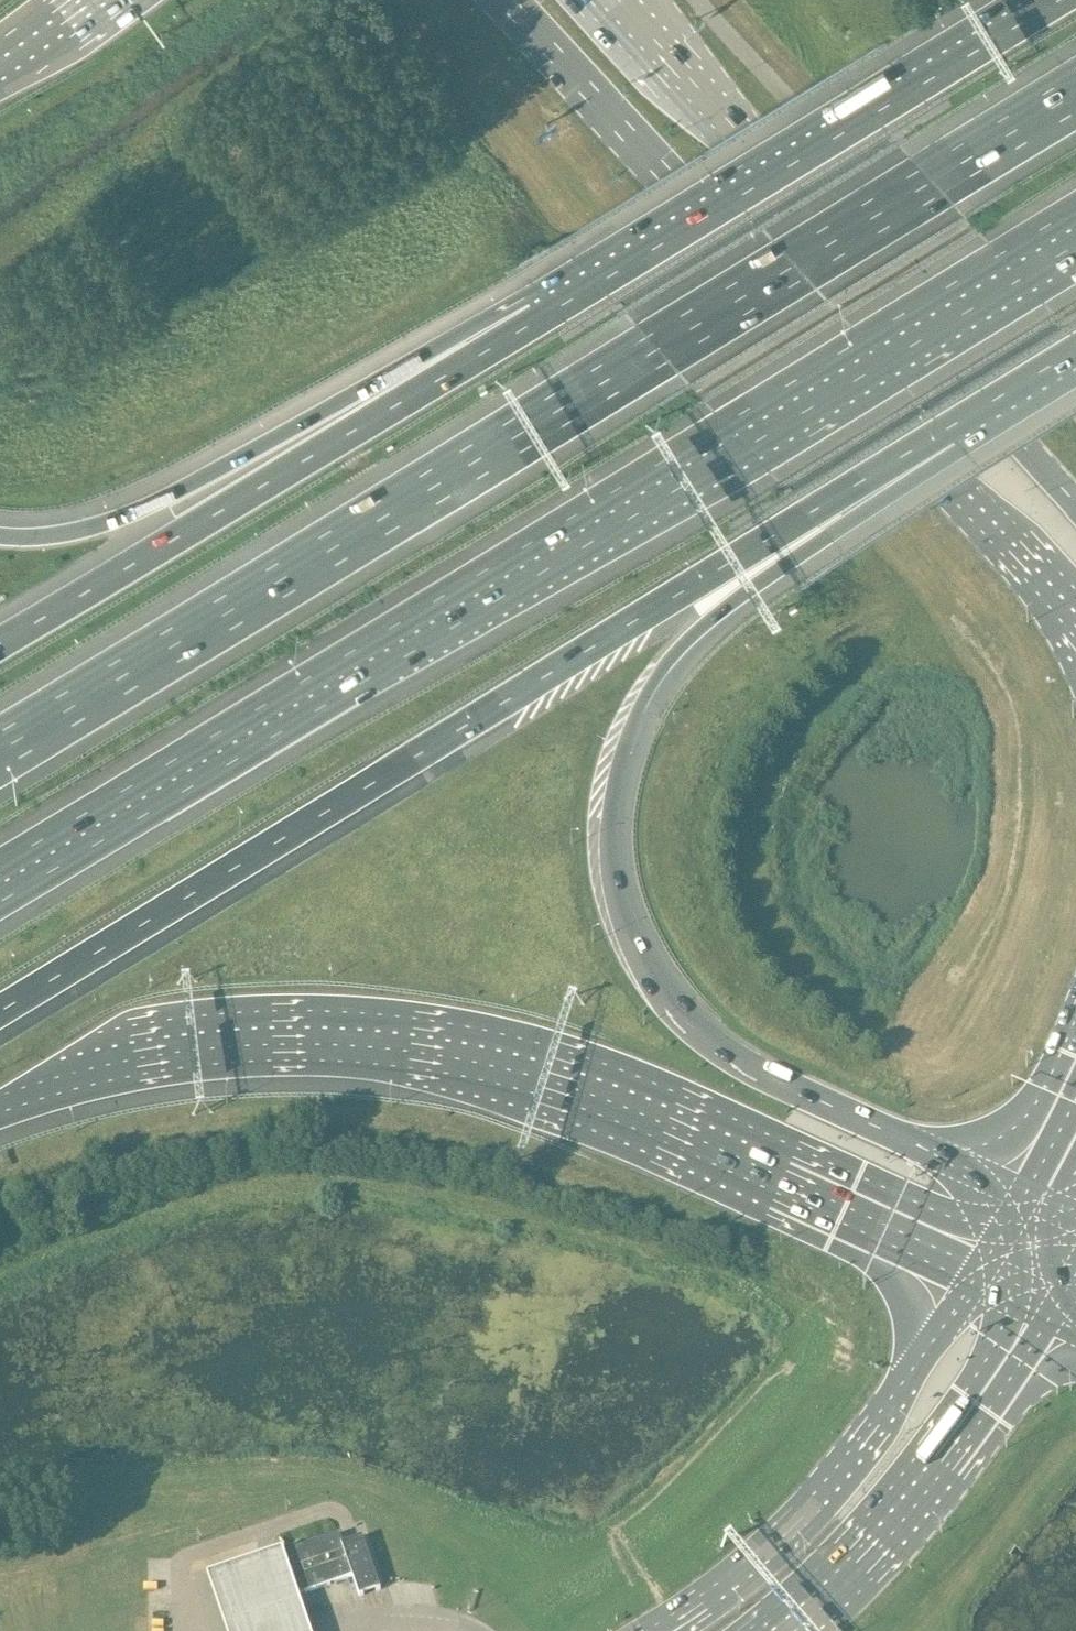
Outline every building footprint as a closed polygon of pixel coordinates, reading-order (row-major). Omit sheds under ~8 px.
[(343,1545),(339,1534),(280,1555),(294,1597),(353,1577),(360,1597),(370,1593),(381,1590),(363,1538),(352,1542),(343,1545)] [(294,1597),(280,1555),(279,1550),(205,1573),(224,1630),(306,1630),(294,1597)]
